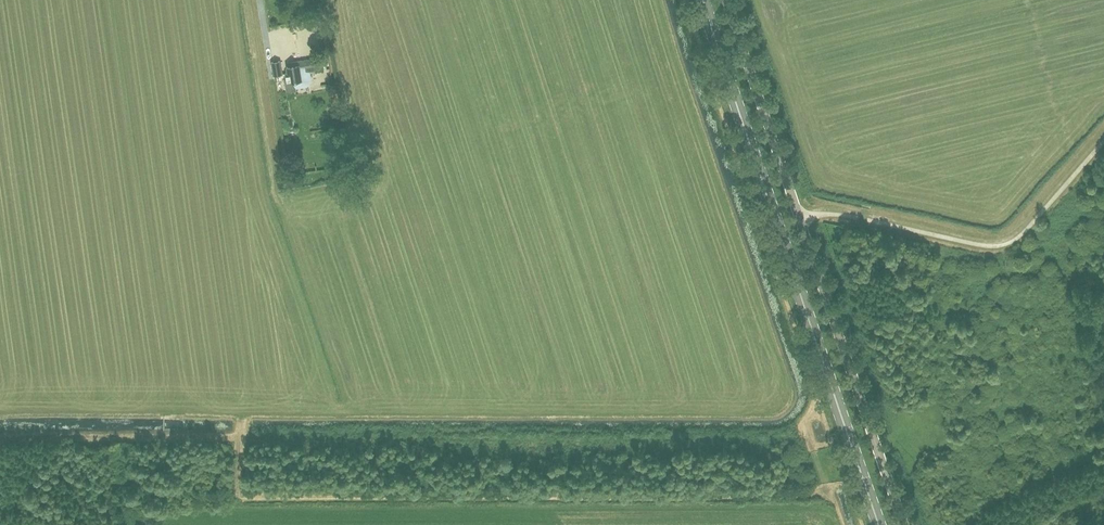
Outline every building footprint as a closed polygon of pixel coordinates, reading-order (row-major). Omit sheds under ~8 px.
[(312,59),(307,59),(287,63),(288,66),(286,66),(288,73),(286,73),(287,79),(284,79),(286,91),(297,90),(296,88),(305,86),(307,86),(309,85),(311,83),(311,81),(311,78),(310,72),(324,69),(322,55),(312,57),(312,59)] [(270,62),(273,76),(283,74),(281,60),(270,62)]
